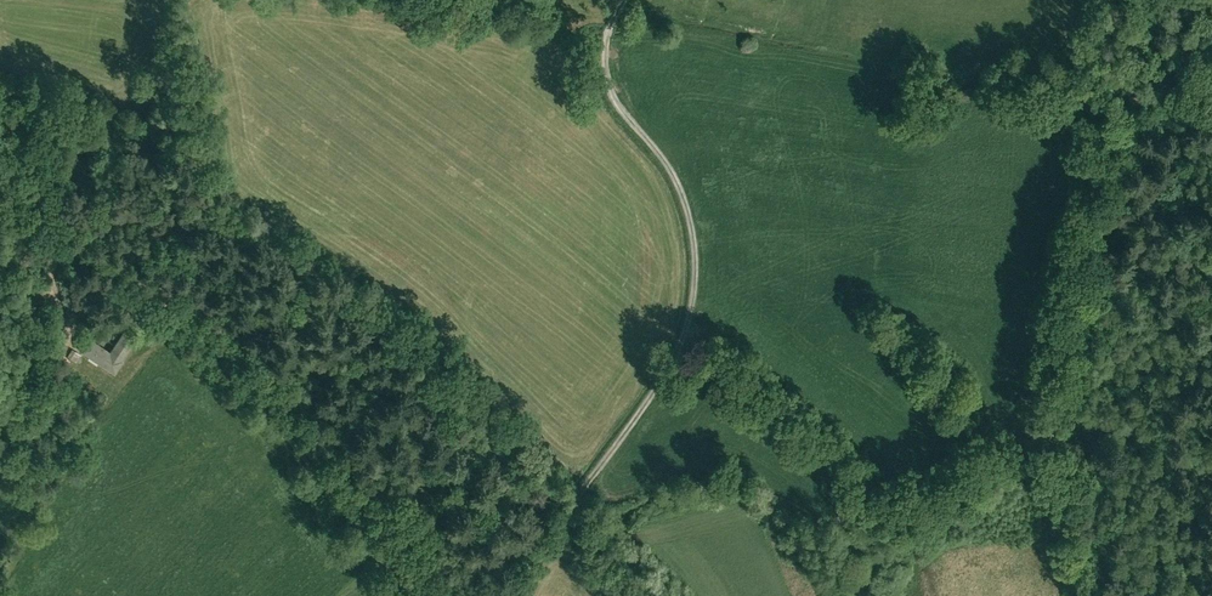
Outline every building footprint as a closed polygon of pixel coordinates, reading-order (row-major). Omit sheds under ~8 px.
[(110,351),(122,360),(136,339),(124,332),(110,351)] [(122,360),(110,351),(88,337),(79,350),(114,374),(124,361),(122,360)] [(73,349),(68,356),(77,362),(81,355),(73,349)]
